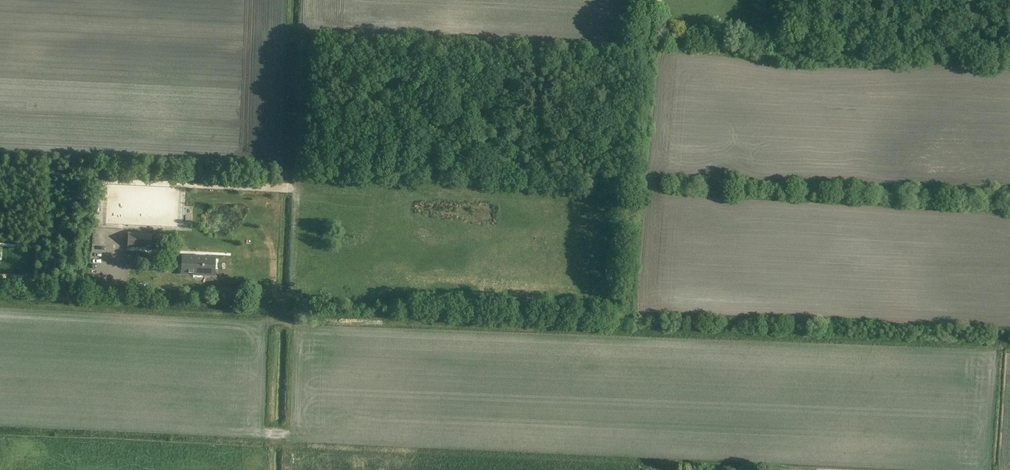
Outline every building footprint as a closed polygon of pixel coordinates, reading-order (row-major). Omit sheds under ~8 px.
[(102,223),(101,250),(114,251),(114,224),(102,223)] [(128,234),(128,246),(150,247),(151,235),(128,234)] [(214,259),(182,257),(181,273),(214,275),(214,259)]
